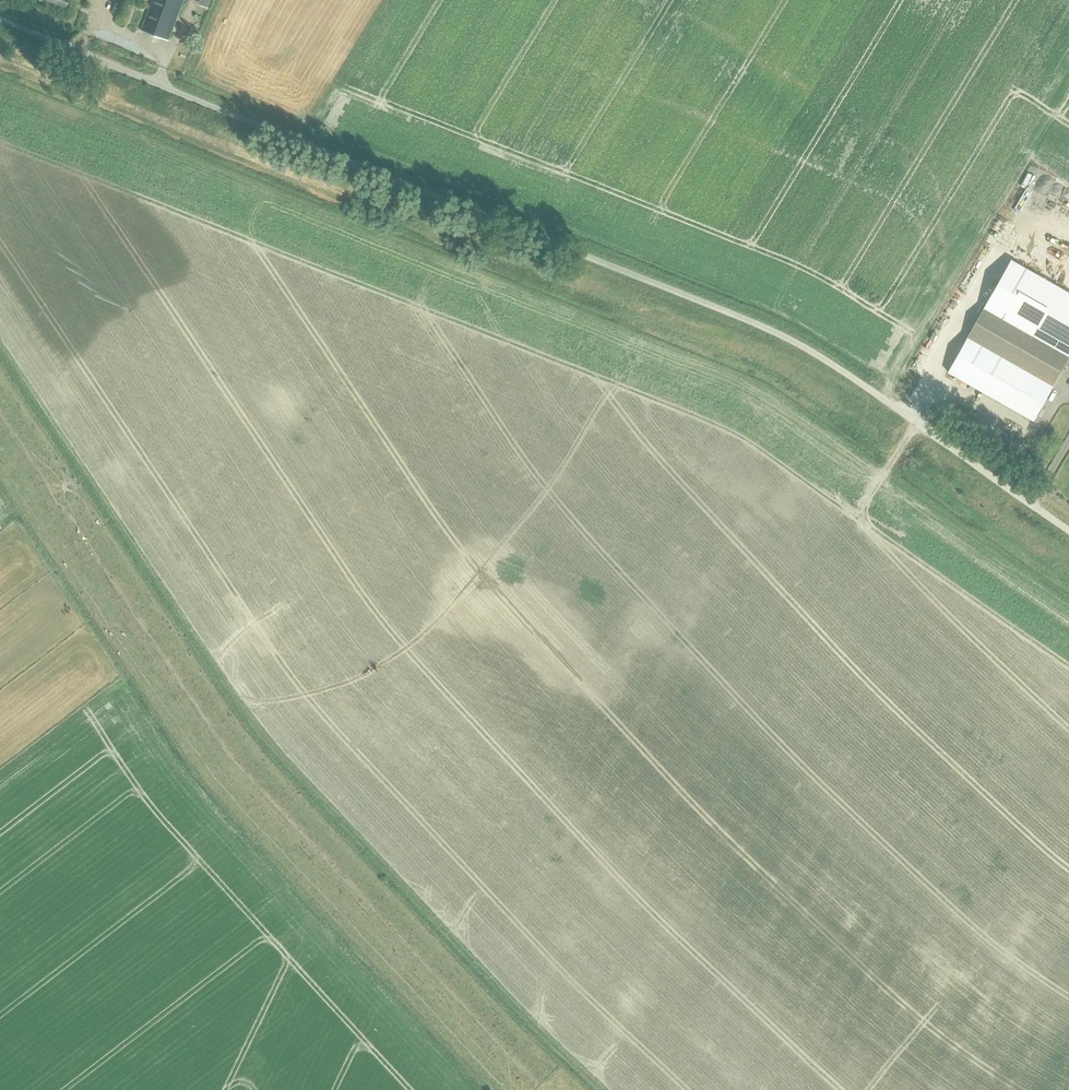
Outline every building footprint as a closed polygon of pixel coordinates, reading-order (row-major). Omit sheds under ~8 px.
[(63,10),(67,0),(39,0),(63,10)] [(169,40),(183,0),(153,0),(142,30),(169,40)] [(142,15),(144,8),(130,3),(128,11),(142,15)] [(1068,357),(1068,293),(1012,260),(984,309),(1068,357)] [(1034,421),(1068,358),(1068,357),(984,309),(948,372),(1034,421)]
